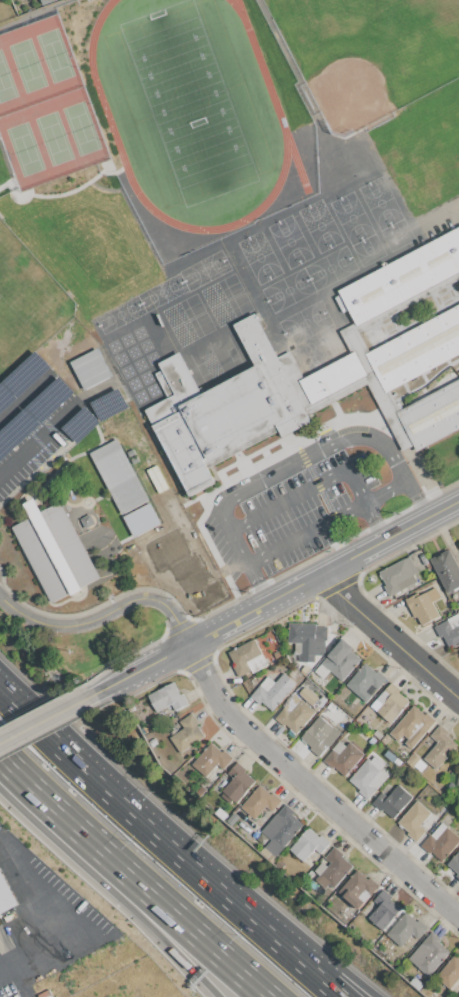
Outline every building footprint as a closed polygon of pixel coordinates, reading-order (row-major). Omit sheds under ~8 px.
[(338,291),(458,228),(458,280),(359,333),(369,352),(365,354),(378,379),(308,416),(311,421),(281,437),(279,431),(208,468),(215,483),(190,496),(145,410),(175,395),(158,363),(180,352),(202,394),(255,366),(233,325),(255,314),(277,357),(289,351),(303,378),(351,353),(340,332),(355,323),(348,309),(343,312),(335,297),(340,295),(338,291)] [(366,354),(458,304),(458,353),(387,392),(366,354)] [(70,362),(97,348),(111,376),(84,389),(70,362)] [(397,412),(458,379),(458,429),(417,451),(397,412)] [(90,453),(116,439),(149,500),(122,514),(90,453)] [(12,527),(30,518),(24,505),(34,499),(41,512),(59,502),(99,577),(80,587),(81,588),(71,594),(71,592),(52,602),(12,527)] [(122,515),(132,536),(159,524),(150,503),(122,515)] [(449,549),(458,568),(458,586),(447,592),(430,560),(449,549)] [(379,572),(410,556),(418,572),(413,575),(417,582),(389,596),(384,586),(386,585),(379,572)] [(427,592),(436,587),(441,597),(432,602),(427,592)] [(422,625),(417,617),(415,618),(405,600),(418,593),(420,596),(427,592),(432,602),(440,616),(422,625)] [(446,620),(458,613),(458,643),(449,649),(442,635),(439,637),(434,627),(447,620),(446,620)] [(289,623),(315,624),(315,627),(328,627),(327,640),(325,640),(325,653),(323,656),(315,655),(315,661),(301,661),(301,643),(288,642),(289,623)] [(228,653),(254,639),(263,655),(248,663),(251,670),(239,677),(233,666),(235,665),(228,653)] [(314,672),(342,640),(352,649),(351,650),(361,659),(341,681),(329,671),(322,679),(314,672)] [(366,702),(346,686),(364,663),(376,673),(377,671),(386,678),(366,702)] [(306,674),(301,670),(305,666),(310,669),(306,674)] [(294,668),(299,672),(293,679),(288,675),(294,668)] [(272,711),(261,701),(259,703),(251,696),(268,677),(275,683),(284,673),(296,683),(272,711)] [(148,695),(173,682),(179,695),(182,693),(188,704),(174,711),(170,704),(156,712),(148,695)] [(371,706),(392,683),(400,690),(398,692),(409,702),(390,723),(371,706)] [(298,693),(305,686),(319,698),(312,705),(298,693)] [(296,734),(285,724),(284,726),(275,718),(296,694),(315,712),(296,734)] [(390,733),(414,705),(425,715),(426,713),(435,721),(411,749),(404,743),(407,739),(403,735),(398,741),(390,733)] [(180,752),(170,737),(184,728),(179,721),(191,713),(198,723),(195,725),(203,735),(180,752)] [(319,756),(310,749),(312,747),(301,738),(320,716),(340,733),(328,747),(328,746),(319,756)] [(436,769),(424,759),(437,743),(429,736),(440,724),(449,733),(447,735),(457,744),(436,769)] [(379,739),(373,734),(377,729),(383,735),(379,739)] [(380,740),(386,734),(390,738),(385,744),(380,740)] [(350,742),(364,754),(344,775),(334,766),(332,768),(324,761),(333,750),(332,749),(340,741),(346,746),(350,742)] [(191,765),(212,743),(222,753),(224,750),(232,758),(222,769),(217,764),(204,777),(191,765)] [(367,799),(358,791),(360,789),(350,780),(369,759),(388,776),(367,799)] [(421,771),(414,766),(420,759),(427,765),(421,771)] [(235,803),(222,792),(234,778),(228,773),(238,762),(246,769),(244,772),(254,781),(235,803)] [(393,818),(383,809),(381,811),(372,803),(382,792),(388,797),(399,785),(412,797),(393,818)] [(240,808),(261,786),(271,795),(273,793),(281,800),(271,811),(266,806),(253,820),(240,808)] [(398,823),(407,813),(407,812),(417,801),(430,813),(420,825),(426,831),(416,841),(407,833),(409,832),(398,823)] [(275,857),(277,858),(272,864),(267,859),(267,858),(260,852),(270,840),(261,832),(266,826),(262,822),(271,812),(275,815),(276,813),(277,814),(286,805),(294,812),(292,815),(303,825),(275,857)] [(232,826),(227,821),(234,813),(239,818),(232,826)] [(436,840),(430,835),(441,822),(447,827),(436,840)] [(261,844),(256,839),(254,841),(249,837),(258,827),(261,830),(260,832),(267,837),(261,844)] [(447,827),(458,838),(458,842),(442,861),(431,852),(430,853),(421,845),(430,835),(436,840),(447,827)] [(288,851),(309,828),(319,838),(321,835),(329,843),(320,853),(314,849),(301,864),(288,851)] [(334,888),(329,884),(325,888),(316,880),(320,876),(328,866),(330,863),(325,858),(334,847),(343,855),(341,857),(352,866),(334,888)] [(447,865),(458,851),(458,880),(456,877),(458,874),(447,865)] [(328,866),(320,876),(314,871),(322,862),(328,866)] [(18,904),(0,913),(0,870),(18,904)] [(357,870),(368,880),(370,878),(378,885),(370,894),(363,888),(357,896),(364,902),(358,909),(338,892),(357,870)] [(382,930),(368,919),(379,906),(374,901),(383,890),(392,898),(390,900),(400,909),(382,930)] [(387,934),(406,913),(416,923),(418,920),(427,928),(418,939),(412,934),(400,946),(387,934)] [(427,977),(410,962),(412,960),(409,958),(432,932),(441,940),(438,943),(449,952),(427,977)] [(455,956),(458,960),(458,978),(448,989),(435,977),(455,956)]
